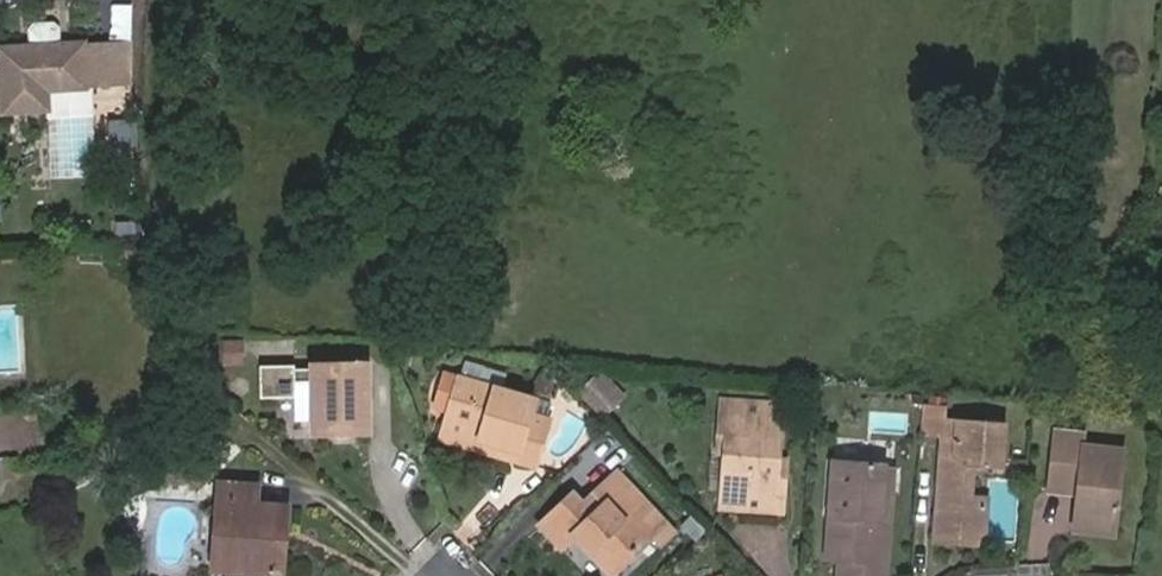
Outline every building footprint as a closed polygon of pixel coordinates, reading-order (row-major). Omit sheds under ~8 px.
[(26,36),(56,38),(57,22),(27,20),(26,36)] [(1,49),(2,112),(45,111),(44,91),(83,89),(128,88),(130,46),(1,49)] [(240,339),(222,341),(225,365),(243,363),(240,339)] [(286,366),(250,366),(251,400),(286,399),(285,420),(302,421),(302,431),(320,431),(325,436),(336,437),(342,430),(358,430),(357,402),(354,402),(355,389),(357,389),(357,366),(338,365),(338,369),(325,369),(324,365),(304,366),(303,370),(286,370),(286,366)] [(599,369),(575,392),(601,418),(627,395),(599,369)] [(428,414),(440,418),(475,429),(473,436),(510,448),(507,458),(525,463),(543,403),(453,375),(442,371),(428,414)] [(710,394),(710,410),(733,411),(733,413),(753,414),(753,412),(771,412),(772,398),(710,394)] [(933,416),(946,417),(947,405),(923,403),(920,435),(932,435),(933,416)] [(716,448),(714,487),(732,488),(732,486),(752,487),(753,489),(774,490),(776,467),(768,466),(769,453),(771,412),(753,412),(753,414),(733,413),(733,411),(710,410),(708,433),(717,433),(716,448)] [(932,435),(923,534),(970,538),(974,491),(957,490),(960,459),(989,462),(992,421),(946,417),(933,416),(932,435)] [(475,429),(440,418),(435,435),(470,445),(507,458),(510,448),(473,436),(475,429)] [(1058,481),(1070,482),(1074,434),(1076,423),(1044,419),(1043,432),(1062,433),(1058,481)] [(1038,479),(1058,481),(1062,433),(1043,432),(1038,479)] [(708,448),(716,448),(717,433),(708,433),(708,448)] [(1074,434),(1070,482),(1066,518),(1104,522),(1113,438),(1074,434)] [(776,454),(769,453),(768,466),(776,467),(776,454)] [(876,457),(826,454),(819,552),(833,553),(831,575),(856,575),(858,554),(874,555),(879,511),(873,510),(876,457)] [(876,457),(873,510),(879,511),(874,555),(858,554),(856,575),(879,575),(886,457),(876,457)] [(196,493),(207,483),(207,478),(193,462),(172,461),(167,466),(176,477),(184,478),(184,485),(189,485),(196,493)] [(176,477),(167,466),(161,471),(171,485),(184,485),(184,478),(176,477)] [(593,509),(578,493),(543,528),(564,549),(571,543),(577,536),(616,574),(658,533),(665,541),(676,530),(619,473),(601,491),(605,496),(593,509)] [(217,504),(213,569),(267,573),(270,527),(278,528),(280,505),(248,503),(250,483),(210,480),(208,503),(217,504)] [(732,488),(714,487),(714,502),(773,504),(774,490),(753,489),(752,487),(732,486),(732,488)] [(204,568),(213,569),(217,504),(208,503),(204,568)] [(270,527),(267,573),(274,574),(278,528),(270,527)]
